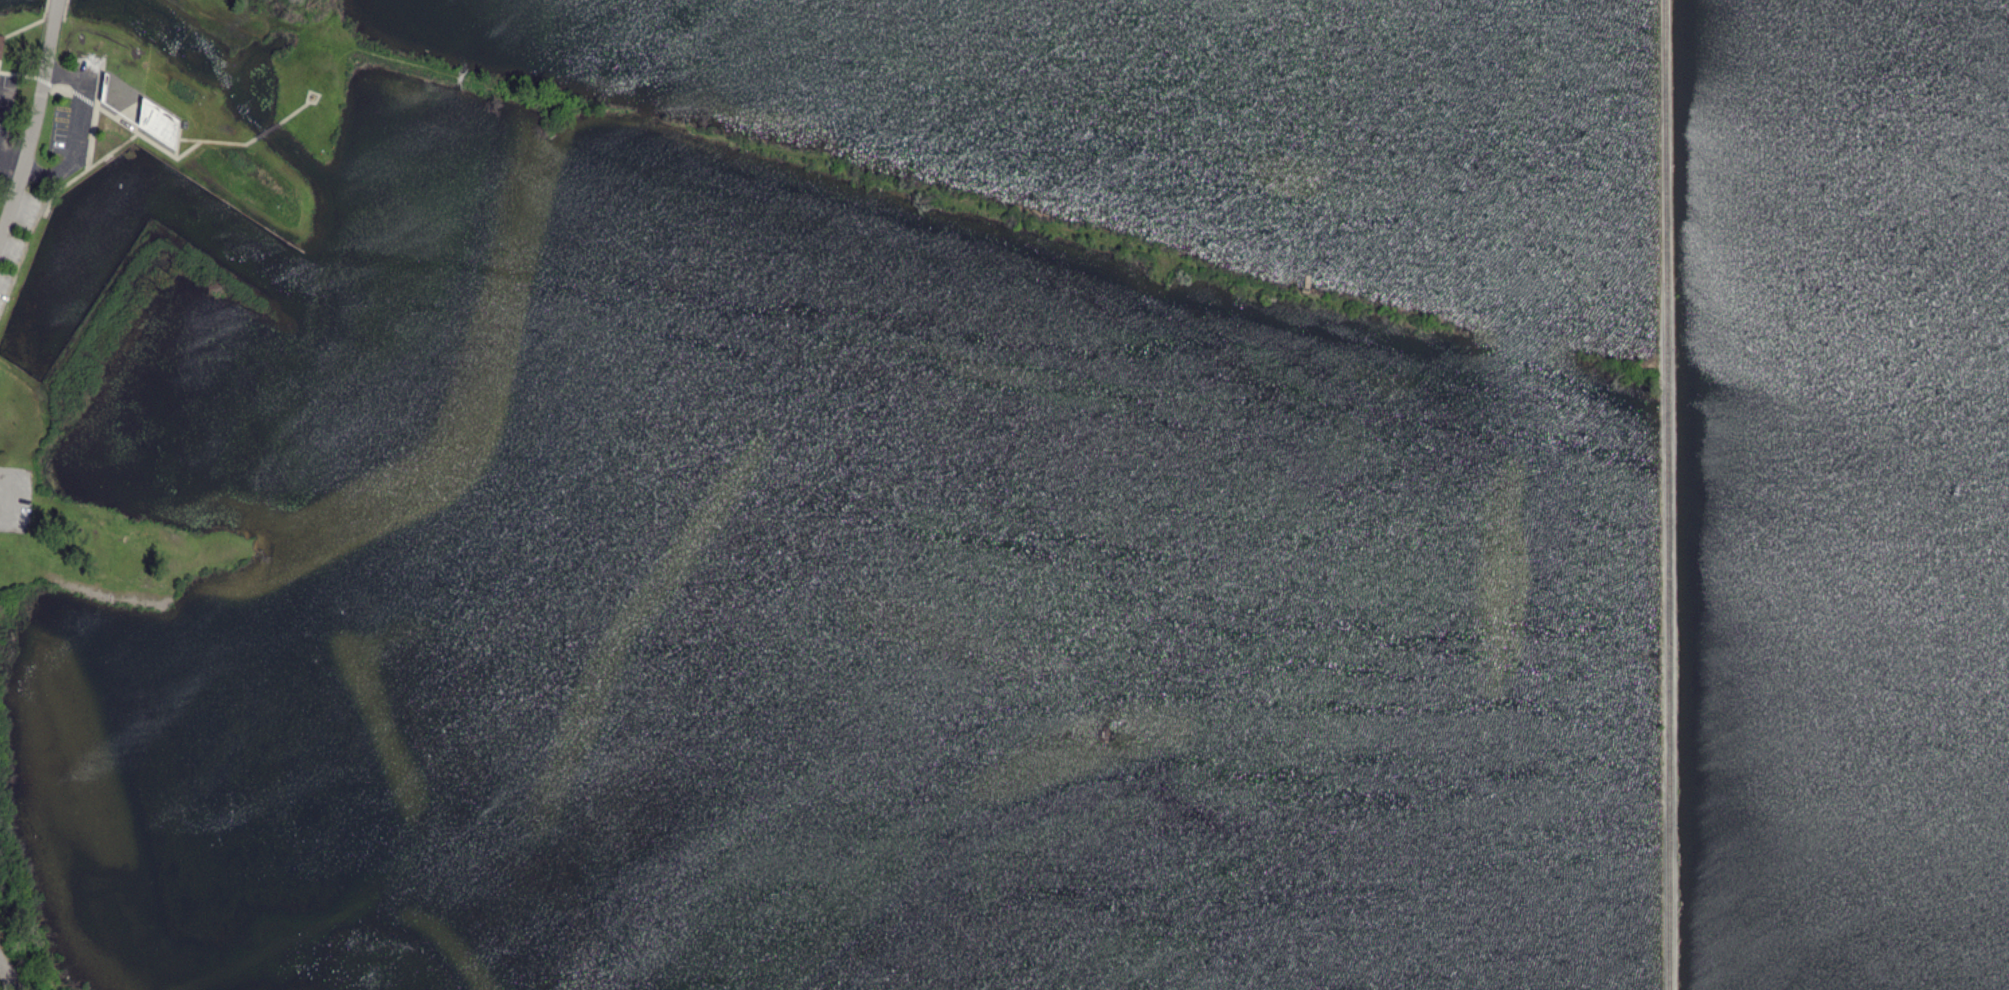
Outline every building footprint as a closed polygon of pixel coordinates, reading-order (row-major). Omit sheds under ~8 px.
[(107,74),(103,101),(99,100),(103,72),(107,74)] [(173,145),(136,120),(139,91),(179,116),(173,145)]
